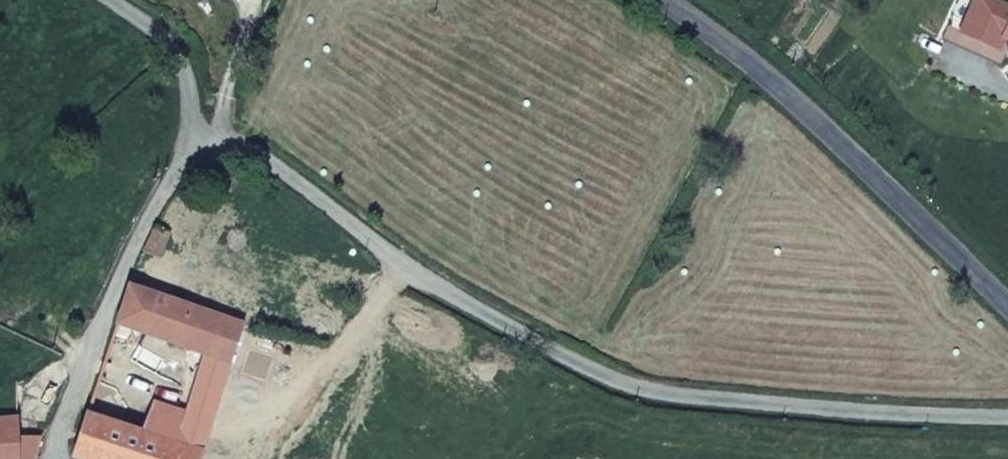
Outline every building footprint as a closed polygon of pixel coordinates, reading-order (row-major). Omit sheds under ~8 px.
[(1007,48),(1007,1),(1005,0),(976,0),(959,41),(955,51),(992,66),(1000,45),(1005,47),(1007,48)] [(955,51),(959,41),(945,35),(941,45),(955,51)] [(275,197),(282,186),(272,179),(264,191),(275,197)] [(157,257),(168,232),(152,226),(141,250),(157,257)] [(234,340),(241,320),(124,283),(110,329),(148,341),(199,359),(225,367),(234,340)] [(121,420),(148,341),(110,329),(82,407),(121,420)] [(227,421),(221,419),(246,343),(234,340),(225,367),(199,448),(195,458),(199,458),(215,458),(227,421)] [(199,448),(225,367),(199,359),(182,407),(172,438),(199,448)] [(172,438),(182,407),(151,396),(139,426),(172,438)] [(195,458),(199,448),(172,438),(139,426),(121,420),(82,407),(66,451),(89,458),(195,458)] [(39,431),(16,430),(15,416),(0,418),(0,458),(34,458),(39,431)]
